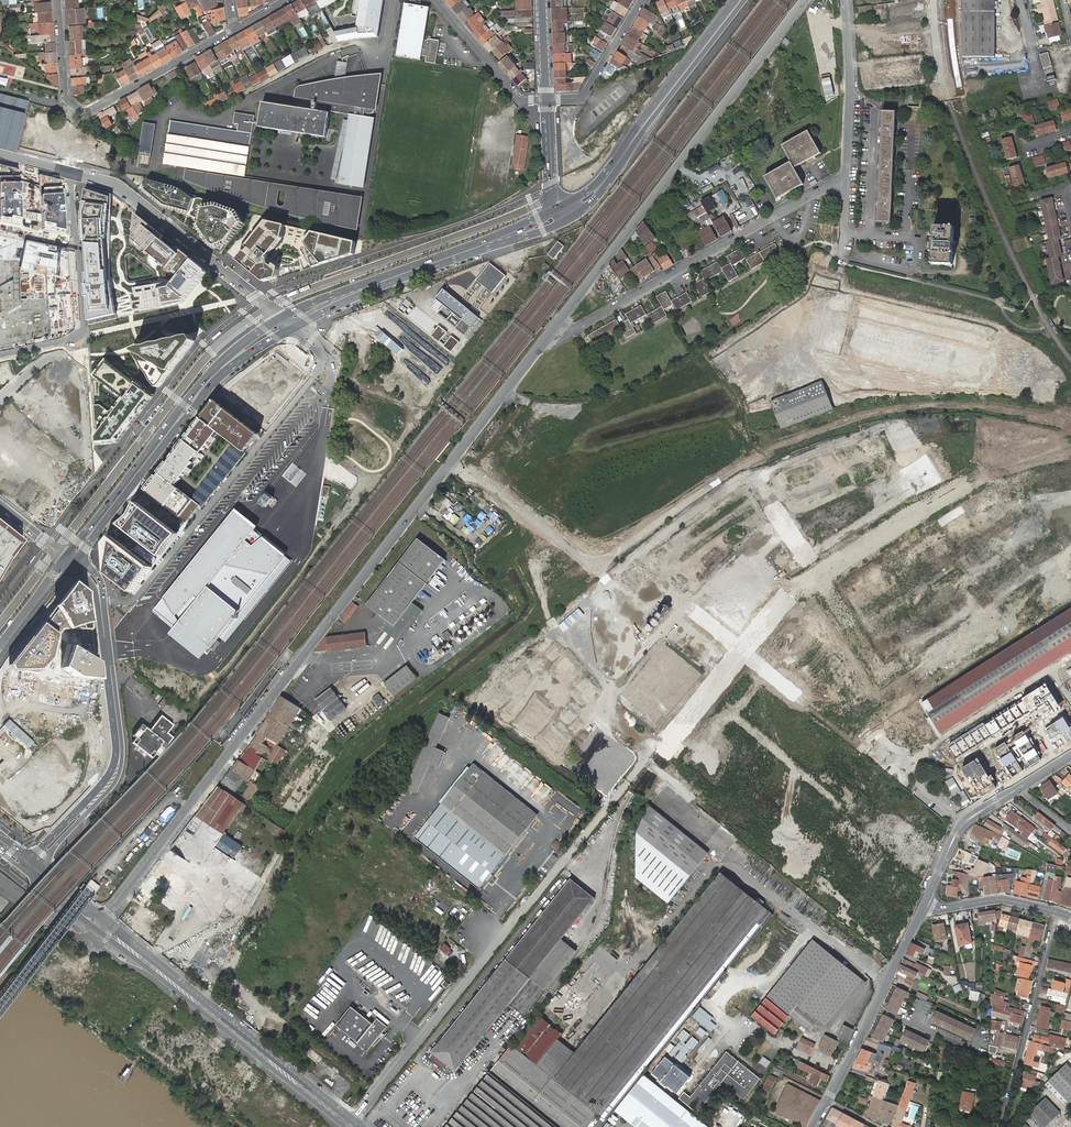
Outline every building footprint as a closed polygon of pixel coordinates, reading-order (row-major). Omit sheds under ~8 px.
[(78,7),(77,0),(64,0),(65,8),(78,7)] [(199,3),(203,11),(204,11),(211,9),(212,9),(209,0),(197,0),(199,3)] [(212,9),(218,8),(215,0),(209,0),(212,9)] [(299,18),(308,14),(309,16),(308,16),(310,20),(313,19),(311,17),(309,13),(302,0),(301,0),(292,5),(299,18)] [(321,8),(317,0),(302,0),(309,13),(311,17),(314,15),(311,12),(317,8),(318,9),(321,8)] [(355,39),(360,38),(371,38),(379,38),(380,25),(383,12),(384,0),(317,0),(321,8),(332,28),(340,42),(355,39)] [(405,4),(401,26),(400,31),(398,46),(397,51),(396,56),(421,60),(422,56),(427,57),(426,62),(436,64),(440,41),(428,39),(428,40),(425,40),(430,8),(420,6),(421,0),(412,0),(411,5),(405,4)] [(470,5),(466,1),(466,0),(461,0),(452,8),(458,15),(467,7),(470,5)] [(532,0),(516,0),(517,2),(517,10),(521,10),(532,10),(532,0)] [(552,9),(563,8),(563,0),(552,0),(552,9)] [(629,9),(633,1),(632,0),(615,0),(629,9)] [(671,14),(664,0),(657,3),(664,18),(666,17),(669,15),(670,15),(671,14)] [(680,12),(678,8),(675,0),(664,0),(671,14),(672,14),(673,15),(680,12)] [(680,8),(686,5),(686,4),(687,4),(686,2),(685,0),(675,0),(678,8),(680,12),(682,11),(680,8)] [(898,3),(898,0),(874,0),(875,10),(895,9),(895,3),(898,3)] [(963,58),(996,59),(995,0),(963,0),(963,58)] [(1042,2),(1042,3),(1044,9),(1055,7),(1053,0),(1042,0),(1042,2)] [(51,11),(50,1),(35,2),(35,12),(38,12),(51,11)] [(610,9),(624,17),(628,9),(616,2),(615,1),(610,9)] [(190,10),(189,8),(185,2),(177,7),(176,5),(174,6),(181,19),(192,13),(190,10)] [(199,5),(198,3),(193,6),(194,7),(200,17),(205,25),(202,26),(205,31),(202,32),(205,38),(208,36),(215,33),(209,22),(209,21),(205,15),(204,15),(199,5)] [(910,4),(895,4),(895,17),(911,17),(910,4)] [(237,7),(238,13),(241,12),(241,15),(244,15),(247,13),(247,7),(248,7),(248,9),(251,9),(251,5),(246,5),(237,7)] [(300,20),(299,18),(292,5),(284,9),(290,20),(291,22),(292,23),(293,24),(300,20)] [(225,19),(223,6),(218,8),(212,9),(211,9),(204,11),(203,11),(205,14),(205,15),(209,21),(209,22),(210,24),(215,21),(225,19)] [(78,7),(65,8),(66,24),(85,23),(84,7),(78,7)] [(466,24),(475,16),(472,13),(476,10),(475,9),(473,11),(471,9),(469,10),(467,7),(458,15),(466,24)] [(1044,9),(1044,12),(1046,21),(1045,21),(1045,24),(1053,23),(1053,21),(1058,20),(1055,7),(1044,9)] [(552,9),(553,21),(565,21),(568,21),(567,8),(564,8),(563,8),(552,9)] [(657,15),(645,8),(640,17),(650,23),(653,25),(655,23),(653,22),(657,15)] [(161,12),(159,9),(148,18),(149,19),(150,21),(162,14),(161,12)] [(277,13),(270,17),(276,28),(279,34),(281,33),(280,30),(278,27),(290,20),(284,9),(277,13)] [(533,17),(532,10),(521,10),(521,16),(521,17),(521,18),(533,17)] [(52,21),(51,11),(38,12),(38,22),(52,21)] [(608,20),(607,22),(617,28),(623,18),(613,12),(610,17),(608,20)] [(482,17),(479,13),(475,16),(466,24),(473,33),(486,22),(485,20),(481,24),(479,21),(478,20),(479,19),(481,17),(482,17)] [(149,19),(148,18),(136,14),(135,17),(145,20),(146,23),(150,21),(149,19)] [(270,17),(261,22),(267,32),(269,36),(271,35),(269,31),(276,28),(270,17)] [(644,33),(645,35),(646,33),(645,32),(646,29),(647,28),(650,23),(640,17),(633,27),(644,33)] [(912,18),(895,20),(896,33),(913,30),(912,18)] [(490,19),(486,22),(473,33),(479,39),(490,30),(486,25),(491,20),(490,19)] [(280,30),(292,23),(291,22),(290,20),(278,27),(280,30)] [(495,25),(491,20),(486,25),(490,30),(493,27),(495,25)] [(53,33),(52,21),(38,22),(37,23),(35,23),(30,23),(31,35),(36,35),(38,34),(53,33)] [(553,21),(554,34),(565,33),(564,24),(568,24),(568,21),(565,21),(553,21)] [(261,22),(253,27),(258,36),(258,37),(264,34),(267,32),(261,22)] [(601,27),(599,29),(601,30),(612,37),(617,28),(607,22),(603,28),(601,27)] [(1059,22),(1046,25),(1048,32),(1049,32),(1051,38),(1052,41),(1060,39),(1060,36),(1063,35),(1059,22)] [(502,28),(498,23),(495,25),(493,27),(490,30),(479,39),(484,46),(496,36),(499,34),(503,30),(502,28)] [(69,25),(70,40),(82,39),(81,24),(69,25)] [(496,36),(484,46),(490,52),(492,50),(500,43),(501,43),(500,42),(499,42),(500,41),(498,38),(507,30),(513,30),(513,26),(507,26),(507,27),(503,30),(499,34),(496,36)] [(253,27),(245,31),(253,45),(256,43),(254,39),(258,36),(253,27)] [(628,35),(638,42),(644,33),(633,27),(628,35)] [(181,28),(178,30),(180,33),(187,46),(193,42),(186,30),(183,32),(181,28)] [(195,44),(200,41),(193,28),(188,31),(195,44)] [(335,44),(340,42),(332,28),(328,30),(335,44)] [(180,33),(178,30),(176,31),(172,33),(174,36),(174,37),(176,40),(181,49),(187,46),(180,33)] [(596,37),(607,44),(612,37),(601,30),(596,37)] [(245,31),(236,37),(241,47),(244,45),(245,45),(250,42),(251,44),(250,44),(253,50),(255,49),(253,45),(245,31)] [(36,35),(31,35),(32,43),(54,41),(53,33),(38,34),(36,35)] [(554,34),(554,45),(568,44),(569,44),(568,37),(565,37),(565,35),(568,35),(568,33),(565,33),(554,34)] [(636,46),(638,42),(628,35),(622,45),(635,53),(638,48),(635,47),(636,46)] [(163,40),(162,43),(164,46),(170,58),(182,51),(181,49),(176,40),(174,37),(174,36),(166,40),(164,39),(163,40)] [(236,37),(228,41),(236,55),(238,53),(242,51),(240,49),(242,48),(241,47),(236,37)] [(503,40),(501,43),(500,43),(492,50),(500,59),(508,52),(509,53),(513,50),(509,44),(507,46),(506,45),(504,43),(509,38),(508,37),(503,40)] [(595,47),(602,52),(607,44),(596,37),(595,39),(594,42),(597,44),(595,47)] [(85,53),(83,39),(82,39),(70,40),(67,40),(68,54),(83,53),(85,53)] [(791,43),(786,39),(782,44),(786,48),(791,43)] [(228,41),(221,45),(228,57),(229,59),(230,58),(228,55),(233,52),(235,55),(236,55),(228,41)] [(161,63),(170,58),(164,46),(162,43),(153,48),(161,63)] [(554,45),(555,54),(568,54),(568,51),(566,52),(565,46),(568,46),(568,44),(554,45)] [(221,45),(212,50),(219,62),(228,57),(221,45)] [(639,65),(648,61),(635,53),(622,45),(618,52),(627,57),(639,65)] [(154,67),(161,63),(153,48),(148,51),(145,47),(143,48),(145,51),(148,57),(154,67)] [(293,58),(295,62),(309,54),(305,47),(291,55),(293,58)] [(212,50),(204,54),(211,65),(213,70),(214,71),(216,74),(223,70),(221,65),(220,64),(219,62),(212,50)] [(45,63),(55,62),(54,51),(44,52),(39,52),(40,60),(44,59),(45,63)] [(147,71),(154,67),(148,57),(145,51),(138,55),(139,57),(140,59),(141,61),(147,71)] [(627,57),(618,52),(614,59),(623,64),(626,59),(627,59),(628,60),(628,58),(627,57)] [(1052,66),(1049,52),(1040,54),(1044,69),(1052,66)] [(85,66),(83,53),(68,54),(70,68),(84,67),(85,66)] [(204,54),(196,59),(202,70),(205,68),(209,74),(214,71),(213,70),(211,65),(204,54)] [(555,54),(555,64),(574,63),(573,62),(566,62),(566,58),(566,56),(572,56),(574,56),(574,54),(568,54),(555,54)] [(336,69),(334,84),(345,82),(347,69),(349,55),(344,58),(343,66),(336,69)] [(508,56),(499,64),(508,74),(516,67),(516,66),(515,65),(514,63),(513,63),(511,60),(509,58),(508,57),(508,56)] [(134,65),(140,62),(139,60),(140,59),(139,57),(132,61),(134,65)] [(130,58),(125,61),(127,65),(129,64),(130,67),(134,65),(132,61),(130,58)] [(284,63),(286,67),(295,62),(293,58),(284,63)] [(140,75),(147,71),(141,61),(140,59),(139,60),(140,62),(134,65),(140,75)] [(588,59),(586,62),(593,67),(596,63),(588,59)] [(614,59),(611,64),(620,69),(624,68),(626,70),(629,69),(623,64),(614,59)] [(130,80),(140,75),(134,65),(130,67),(129,64),(127,65),(125,61),(122,63),(121,60),(119,61),(121,64),(124,70),(130,80)] [(274,65),(278,72),(286,67),(284,63),(282,60),(274,65)] [(46,73),(56,73),(55,62),(45,63),(41,63),(41,65),(45,65),(46,73)] [(517,68),(516,67),(508,74),(513,80),(521,73),(523,71),(524,70),(528,70),(535,70),(534,62),(526,63),(526,69),(524,70),(523,71),(522,70),(520,71),(517,68)] [(555,64),(555,71),(567,70),(570,70),(573,70),(573,68),(577,68),(577,62),(574,63),(555,64)] [(867,83),(920,78),(919,62),(865,67),(867,83)] [(186,69),(183,71),(190,82),(193,81),(192,79),(202,74),(196,64),(186,69)] [(267,70),(271,76),(278,72),(274,65),(267,69),(267,70)] [(70,77),(84,76),(84,72),(84,70),(84,67),(70,68),(70,77)] [(178,74),(182,70),(181,68),(169,75),(171,78),(174,78),(178,74)] [(123,82),(125,84),(130,80),(124,70),(117,74),(116,71),(113,73),(119,84),(123,82)] [(257,75),(261,82),(271,76),(267,70),(257,75)] [(521,73),(513,80),(518,86),(527,79),(524,75),(526,73),(528,72),(528,70),(524,70),(523,71),(521,73)] [(56,85),(57,85),(56,73),(46,73),(47,75),(47,76),(45,77),(56,85)] [(110,92),(120,86),(119,84),(113,73),(112,74),(108,76),(109,78),(110,79),(108,80),(105,82),(110,92)] [(193,81),(190,82),(192,85),(204,78),(202,74),(192,79),(193,81)] [(249,78),(253,86),(261,82),(257,75),(257,74),(249,78)] [(82,84),(85,84),(84,76),(70,77),(71,86),(82,84)] [(241,81),(246,89),(253,86),(249,78),(248,76),(240,80),(241,81)] [(567,78),(556,78),(556,92),(573,91),(575,91),(579,90),(582,85),(586,77),(574,78),(567,78)] [(312,105),(311,110),(316,111),(318,111),(330,113),(330,112),(350,115),(340,184),(364,188),(374,119),(364,117),(365,115),(372,114),(374,114),(374,113),(374,110),(381,78),(373,79),(369,79),(368,85),(363,85),(364,79),(361,80),(358,81),(356,83),(355,85),(354,86),(344,87),(345,82),(334,84),(327,85),(311,88),(300,90),(299,92),(298,97),(312,99),(314,100),(314,105),(312,105)] [(830,80),(820,82),(824,103),(832,102),(834,100),(830,80)] [(235,90),(237,94),(246,89),(241,81),(233,86),(235,90)] [(71,86),(72,94),(74,94),(75,95),(80,95),(80,93),(83,93),(82,84),(71,86)] [(144,101),(148,107),(151,102),(153,100),(151,97),(158,93),(155,88),(153,90),(150,85),(139,91),(144,100),(144,101)] [(140,102),(144,100),(139,91),(135,93),(140,102)] [(218,96),(221,102),(229,98),(227,95),(225,92),(218,96)] [(19,148),(28,114),(27,113),(30,101),(0,94),(0,143),(19,148)] [(86,105),(98,98),(95,94),(81,102),(86,105)] [(128,97),(139,116),(144,110),(142,108),(141,105),(139,102),(134,94),(128,97)] [(216,99),(204,104),(207,108),(210,107),(220,103),(220,102),(217,96),(216,94),(214,95),(216,99)] [(127,98),(119,102),(124,111),(127,110),(132,118),(134,117),(137,116),(132,107),(127,98)] [(1058,99),(1048,101),(1050,109),(1060,107),(1058,99)] [(302,119),(300,133),(327,137),(328,129),(330,113),(318,111),(316,111),(311,110),(280,105),(277,105),(266,103),(263,103),(261,114),(261,116),(259,127),(274,129),(276,115),(302,119)] [(102,112),(99,114),(106,127),(109,126),(108,124),(111,122),(108,117),(117,112),(114,107),(102,113),(102,112)] [(1061,110),(1063,120),(1070,118),(1070,108),(1061,110)] [(1018,116),(1022,114),(1024,124),(1034,121),(1032,112),(1026,114),(1025,110),(1017,112),(1018,116)] [(881,111),(877,223),(891,223),(894,111),(881,111)] [(238,124),(237,131),(252,134),(255,116),(235,113),(233,124),(238,124)] [(298,133),(300,133),(302,119),(276,115),(274,129),(298,133)] [(349,121),(344,120),(332,179),(336,180),(349,121)] [(1055,120),(1035,124),(1037,134),(1057,129),(1055,120)] [(171,121),(164,163),(167,164),(194,168),(243,176),(246,176),(247,169),(252,134),(237,131),(216,128),(171,121)] [(156,124),(144,123),(139,152),(147,153),(146,156),(151,157),(156,124)] [(777,200),(803,185),(794,168),(821,154),(808,131),(781,145),(791,163),(764,178),(777,200)] [(529,137),(518,136),(513,168),(524,170),(529,137)] [(1012,136),(1002,138),(1007,158),(1017,156),(1012,136)] [(1060,143),(1062,151),(1070,149),(1070,145),(1070,140),(1060,143)] [(146,156),(140,155),(139,163),(149,165),(151,157),(146,156)] [(1044,155),(1034,157),(1036,166),(1046,163),(1044,155)] [(1066,162),(1046,167),(1049,177),(1069,172),(1066,162)] [(1019,163),(1009,166),(1015,186),(1025,184),(1019,163)] [(23,224),(22,219),(42,222),(43,229),(68,234),(64,179),(40,174),(40,185),(21,180),(20,169),(0,164),(0,220),(23,224)] [(243,176),(194,168),(193,173),(187,172),(186,179),(213,189),(249,201),(252,182),(245,181),(245,179),(246,176),(243,176)] [(252,182),(249,201),(293,212),(296,193),(308,194),(308,192),(338,197),(338,193),(245,179),(245,181),(252,182)] [(181,189),(148,180),(140,189),(164,208),(188,218),(195,200),(181,189)] [(111,194),(86,187),(81,220),(88,318),(116,312),(110,281),(111,194)] [(717,194),(720,200),(723,205),(729,202),(722,190),(717,194)] [(308,194),(296,193),(293,212),(324,217),(326,218),(325,223),(333,224),(333,226),(346,228),(349,208),(361,210),(363,197),(338,193),(338,197),(308,192),(308,194)] [(720,200),(717,194),(701,202),(703,206),(707,212),(710,218),(711,219),(713,218),(712,215),(711,215),(709,211),(716,207),(714,203),(720,200)] [(1052,198),(1041,200),(1050,241),(1047,242),(1050,258),(1046,259),(1051,283),(1063,281),(1057,256),(1062,255),(1058,239),(1061,238),(1052,198)] [(730,212),(737,227),(759,216),(753,202),(730,212)] [(216,205),(200,209),(194,232),(218,251),(227,247),(244,225),(238,212),(216,205)] [(692,221),(700,216),(707,212),(703,206),(688,214),(692,221)] [(361,210),(349,208),(346,228),(358,230),(361,210)] [(700,216),(692,221),(694,226),(701,222),(702,223),(710,218),(707,212),(700,216)] [(208,272),(139,216),(133,220),(131,242),(179,279),(170,289),(131,293),(132,308),(160,305),(180,302),(180,305),(184,305),(184,302),(187,299),(208,272)] [(713,222),(721,238),(732,231),(723,216),(713,222)] [(326,218),(324,217),(323,225),(333,226),(333,224),(325,223),(326,218)] [(291,223),(270,218),(237,260),(265,282),(282,277),(283,266),(272,259),(286,240),(291,223)] [(710,218),(702,223),(704,226),(697,230),(698,232),(710,226),(713,222),(711,219),(710,218)] [(636,232),(643,241),(652,256),(656,252),(657,250),(650,241),(656,237),(644,222),(636,232)] [(706,246),(717,240),(710,226),(698,232),(703,242),(706,246)] [(933,226),(932,264),(953,265),(954,227),(933,226)] [(703,242),(698,232),(697,230),(696,228),(682,236),(683,237),(685,235),(692,248),(703,242)] [(636,232),(631,238),(638,246),(643,241),(636,232)] [(353,244),(311,234),(304,244),(305,248),(320,265),(352,255),(353,244)] [(687,251),(692,248),(685,235),(683,237),(684,239),(681,241),(687,251)] [(70,250),(26,241),(20,270),(32,273),(34,265),(46,268),(50,334),(75,328),(70,250)] [(565,246),(558,241),(548,254),(554,259),(565,246)] [(774,244),(746,260),(751,270),(780,254),(774,244)] [(703,280),(694,285),(702,298),(711,293),(704,282),(723,272),(729,283),(738,278),(732,266),(745,259),(740,249),(727,257),(730,264),(721,269),(717,262),(699,273),(703,280)] [(618,254),(623,261),(627,267),(631,265),(627,259),(621,250),(618,254)] [(663,270),(673,265),(667,255),(658,261),(663,270)] [(637,283),(644,278),(660,268),(655,260),(652,256),(633,268),(629,271),(631,273),(637,283)] [(617,265),(614,260),(610,265),(619,280),(623,278),(622,276),(626,273),(627,275),(631,273),(629,271),(627,267),(623,261),(617,265)] [(505,275),(489,263),(475,280),(492,293),(505,275)] [(619,280),(610,265),(601,276),(602,279),(603,281),(615,298),(617,297),(609,284),(616,279),(618,282),(619,280)] [(620,295),(627,291),(621,282),(619,284),(622,288),(618,291),(620,295)] [(478,317),(442,288),(434,298),(461,319),(454,328),(464,335),(478,317)] [(648,315),(653,325),(668,316),(665,311),(674,306),(678,313),(693,304),(687,293),(672,302),(666,292),(657,297),(663,307),(648,315)] [(647,315),(642,305),(626,314),(629,319),(620,325),(617,320),(588,336),(594,345),(606,338),(609,343),(615,340),(612,335),(622,329),(628,339),(637,333),(632,324),(647,315)] [(981,380),(991,335),(853,305),(842,356),(946,379),(948,373),(981,380)] [(619,331),(612,335),(615,340),(621,336),(619,331)] [(193,335),(136,348),(174,371),(195,344),(193,335)] [(174,371),(136,348),(159,385),(163,385),(174,371)] [(108,357),(93,376),(123,399),(96,434),(97,445),(118,444),(133,424),(156,394),(108,357)] [(0,412),(0,445),(47,391),(63,408),(76,405),(74,392),(51,369),(37,370),(0,412)] [(823,382),(771,402),(781,428),(833,407),(823,382)] [(259,436),(215,401),(146,490),(189,523),(203,506),(176,486),(219,432),(235,445),(196,494),(196,498),(204,505),(259,436)] [(80,438),(56,440),(58,462),(46,481),(66,498),(85,470),(80,438)] [(46,527),(58,512),(0,463),(0,489),(46,527)] [(452,491),(458,483),(447,475),(437,490),(445,495),(449,490),(452,491)] [(329,487),(323,486),(321,497),(327,498),(329,487)] [(465,499),(468,494),(455,487),(452,491),(465,499)] [(481,512),(477,517),(483,521),(492,509),(471,493),(465,500),(481,512)] [(265,507),(272,499),(267,495),(260,504),(265,507)] [(178,534),(136,502),(132,512),(127,519),(119,525),(161,557),(168,545),(178,534)] [(442,514),(450,506),(446,502),(438,509),(442,514)] [(258,526),(236,509),(156,611),(176,627),(170,634),(185,646),(202,660),(219,637),(226,643),(292,562),(285,556),(286,555),(268,541),(263,537),(253,546),(246,540),(258,526)] [(453,525),(457,520),(451,516),(448,520),(453,525)] [(0,524),(0,575),(9,559),(23,542),(7,529),(0,524)] [(475,537),(482,543),(484,540),(477,535),(475,537)] [(151,568),(111,536),(105,544),(106,553),(107,574),(132,592),(151,568)] [(418,538),(385,582),(387,583),(412,603),(412,602),(446,560),(438,553),(418,538)] [(481,574),(493,566),(489,561),(484,565),(478,569),(481,574)] [(42,624),(10,665),(12,670),(41,670),(51,658),(56,635),(61,629),(68,630),(92,629),(89,615),(87,600),(87,593),(73,582),(55,606),(57,610),(45,625),(42,624)] [(367,605),(378,613),(394,626),(412,603),(387,583),(385,582),(367,605)] [(773,613),(779,606),(772,601),(766,608),(773,613)] [(420,609),(423,611),(423,610),(412,602),(412,603),(420,609)] [(341,617),(347,621),(358,607),(352,603),(341,617)] [(371,621),(396,639),(414,616),(417,619),(423,611),(420,609),(412,603),(394,626),(378,613),(371,621)] [(663,604),(662,605),(661,606),(661,608),(661,609),(662,610),(663,611),(664,612),(666,612),(667,611),(668,611),(669,610),(669,608),(669,607),(669,606),(668,604),(667,604),(666,603),(664,603),(663,604)] [(1070,649),(1070,608),(921,703),(940,733),(1070,649)] [(658,610),(657,611),(656,613),(656,614),(656,615),(657,617),(658,618),(659,618),(661,618),(662,618),(663,617),(664,616),(664,615),(664,613),(664,612),(663,611),(662,610),(660,610),(659,610),(658,610)] [(653,618),(652,619),(651,620),(651,621),(651,623),(652,624),(653,625),(654,625),(655,625),(657,625),(658,624),(659,623),(659,622),(659,620),(659,619),(658,618),(657,617),(655,617),(654,617),(653,618)] [(646,624),(645,625),(644,626),(644,628),(644,629),(645,630),(646,631),(647,632),(648,632),(650,631),(651,631),(652,630),(652,628),(652,627),(652,626),(651,625),(650,624),(648,623),(647,624),(646,624)] [(448,631),(442,635),(446,641),(452,637),(448,631)] [(327,637),(325,637),(314,652),(367,646),(367,643),(366,640),(366,637),(362,634),(327,637)] [(693,649),(690,648),(688,652),(696,658),(704,647),(697,643),(693,649)] [(95,663),(69,648),(64,662),(61,668),(76,678),(97,681),(95,663)] [(794,668),(800,663),(795,658),(789,663),(794,668)] [(697,695),(649,659),(630,686),(677,721),(697,695)] [(407,665),(403,667),(404,668),(407,666),(417,678),(407,665)] [(384,684),(394,697),(417,679),(417,678),(407,666),(404,668),(384,684)] [(819,682),(815,688),(820,691),(824,686),(819,682)] [(99,695),(3,684),(77,793),(104,757),(106,748),(99,695)] [(331,688),(315,700),(316,701),(318,704),(331,720),(347,708),(331,688)] [(379,695),(372,700),(378,707),(384,702),(379,695)] [(292,702),(282,696),(270,715),(289,727),(291,723),(296,715),(300,708),(292,702)] [(363,721),(368,716),(360,708),(355,713),(363,721)] [(450,719),(440,714),(410,780),(406,790),(417,795),(430,764),(439,768),(445,753),(437,749),(450,719)] [(267,741),(277,747),(289,727),(270,715),(266,722),(265,723),(260,732),(259,733),(257,736),(266,741),(267,741)] [(135,745),(152,758),(156,753),(158,755),(172,738),(166,734),(172,726),(160,716),(149,731),(141,725),(133,736),(135,738),(132,742),(135,745)] [(44,818),(61,802),(38,775),(24,773),(21,767),(23,757),(0,718),(0,782),(44,818)] [(307,725),(302,730),(312,738),(316,733),(307,725)] [(263,758),(276,765),(285,752),(277,747),(267,741),(266,741),(257,736),(241,762),(249,766),(256,771),(263,758)] [(335,745),(337,739),(330,736),(324,749),(336,754),(339,747),(335,745)] [(617,776),(628,762),(596,737),(588,748),(611,766),(609,769),(617,776)] [(276,765),(279,767),(288,754),(285,752),(276,765)] [(588,771),(582,768),(585,764),(575,759),(570,768),(586,776),(588,771)] [(255,771),(256,771),(249,766),(241,762),(239,760),(232,769),(246,778),(249,780),(255,783),(260,774),(255,771)] [(291,818),(317,772),(297,760),(270,806),(291,818)] [(470,768),(535,820),(539,815),(474,764),(470,768)] [(504,858),(535,820),(470,768),(440,807),(415,839),(479,890),(504,858)] [(222,782),(236,791),(244,781),(246,778),(232,769),(222,782)] [(1062,783),(1070,790),(1070,776),(1069,775),(1062,783)] [(607,791),(610,786),(596,778),(593,782),(607,791)] [(527,779),(523,786),(527,788),(531,781),(527,779)] [(243,796),(255,804),(256,803),(253,801),(261,790),(263,791),(265,789),(255,783),(249,780),(247,783),(250,785),(243,796)] [(1050,781),(1040,787),(1047,798),(1057,792),(1050,781)] [(214,819),(210,824),(224,834),(244,803),(219,787),(206,804),(219,813),(215,819),(214,819)] [(253,801),(256,803),(263,791),(261,790),(253,801)] [(206,804),(197,816),(210,824),(214,819),(215,819),(219,813),(206,804)] [(637,833),(636,877),(644,883),(669,903),(679,890),(692,875),(709,853),(649,805),(637,833)] [(1012,811),(1009,815),(1026,828),(1032,832),(1035,828),(1012,811)] [(1039,812),(1036,816),(1052,829),(1055,825),(1039,812)] [(1026,828),(1009,815),(1006,819),(1016,826),(1017,827),(1019,829),(1022,831),(1020,835),(1028,841),(1030,838),(1033,833),(1032,832),(1026,828)] [(903,831),(906,826),(890,816),(887,821),(903,831)] [(987,820),(985,824),(1002,835),(1006,837),(1008,834),(1023,844),(1026,840),(1020,835),(1019,835),(1018,834),(1014,831),(1010,828),(1008,832),(1005,830),(987,820)] [(990,831),(976,825),(972,836),(980,839),(987,842),(991,843),(993,838),(995,839),(996,837),(1000,840),(1003,836),(994,831),(992,835),(990,834),(990,831)] [(276,837),(281,839),(285,831),(281,828),(276,837)] [(1059,837),(1051,830),(1048,833),(1052,836),(1057,840),(1059,837)] [(1045,831),(1042,835),(1051,841),(1050,842),(1050,843),(1053,845),(1062,853),(1066,848),(1045,831)] [(224,834),(215,847),(233,860),(235,856),(242,846),(224,834)] [(1006,838),(1003,836),(1000,840),(999,842),(999,843),(1003,846),(1007,839),(1006,838)] [(556,850),(561,844),(555,840),(550,846),(556,850)] [(133,849),(129,855),(135,859),(139,853),(133,849)] [(967,869),(965,873),(970,874),(971,874),(977,875),(982,875),(988,863),(982,860),(981,861),(978,859),(973,869),(972,868),(970,871),(967,869)] [(1057,867),(1054,866),(1053,871),(1050,870),(1050,872),(1047,871),(1045,877),(1048,877),(1049,872),(1055,873),(1057,869),(1057,867)] [(1033,870),(1026,869),(1025,874),(1027,874),(1027,877),(1026,878),(1022,877),(1021,882),(1017,881),(1014,892),(1026,895),(1028,884),(1029,884),(1030,879),(1032,873),(1033,870)] [(959,872),(955,872),(954,880),(948,879),(947,885),(957,887),(958,884),(962,885),(964,873),(959,872)] [(977,875),(971,874),(970,874),(965,873),(964,873),(962,885),(962,888),(961,891),(966,892),(968,878),(978,880),(977,875)] [(1014,873),(996,875),(999,892),(1010,891),(1009,885),(1012,884),(1014,873)] [(1029,884),(1026,895),(1038,898),(1041,887),(1031,885),(1031,883),(1032,883),(1035,874),(1032,873),(1030,879),(1029,884)] [(107,896),(119,879),(112,874),(100,891),(107,896)] [(721,874),(680,924),(654,956),(645,967),(576,1053),(561,1042),(566,1035),(563,1032),(562,1034),(539,1015),(514,1046),(598,1113),(598,1114),(606,1120),(615,1110),(643,1074),(644,1074),(645,1073),(648,1069),(694,1011),(686,1004),(694,995),(759,913),(766,918),(770,913),(762,907),(721,874)] [(983,878),(983,875),(982,875),(977,875),(978,880),(978,881),(982,881),(983,887),(982,888),(983,894),(998,892),(996,875),(988,876),(988,878),(983,878)] [(1054,881),(1049,900),(1059,903),(1060,896),(1056,895),(1061,878),(1055,876),(1054,881)] [(571,879),(427,1057),(434,1063),(438,1066),(446,1072),(450,1067),(456,1072),(510,1004),(524,1015),(545,990),(576,950),(562,939),(595,898),(571,879)] [(1043,899),(1049,900),(1054,881),(1048,879),(1043,899)] [(957,887),(947,885),(946,895),(956,896),(957,888),(962,888),(962,885),(958,884),(957,887)] [(1064,887),(1060,903),(1070,906),(1070,889),(1064,887)] [(994,910),(978,913),(980,923),(995,921),(995,923),(997,923),(996,918),(999,918),(1000,911),(994,912),(994,910)] [(759,913),(694,995),(686,1004),(694,1011),(702,1001),(725,972),(730,966),(763,925),(759,922),(762,918),(766,921),(766,918),(759,913)] [(1010,916),(1001,914),(999,925),(998,928),(1006,931),(1006,930),(1007,928),(1007,927),(1010,916)] [(1010,916),(1007,927),(1017,930),(1020,918),(1010,916)] [(1030,933),(1033,922),(1020,918),(1017,930),(1030,933)] [(1045,925),(1033,922),(1030,933),(1029,937),(1028,941),(1024,958),(1029,959),(1033,944),(1030,944),(1031,938),(1032,934),(1039,936),(1038,940),(1041,941),(1045,925)] [(943,923),(932,926),(935,941),(946,939),(943,923)] [(965,949),(972,948),(968,923),(961,924),(962,926),(955,927),(959,946),(965,945),(965,949)] [(812,939),(751,1015),(755,1019),(757,1021),(774,1034),(774,1033),(775,1031),(789,1015),(808,1031),(819,1020),(825,1024),(862,980),(812,939)] [(1023,940),(1019,957),(1024,958),(1028,941),(1023,940)] [(212,980),(227,949),(212,942),(198,973),(212,980)] [(444,943),(439,949),(445,955),(450,949),(444,943)] [(911,943),(906,953),(913,956),(915,950),(919,952),(920,952),(922,948),(917,946),(911,943)] [(1016,975),(1028,978),(1029,972),(1030,969),(1031,970),(1033,961),(1029,959),(1024,958),(1019,957),(1017,956),(1015,961),(1019,962),(1016,975)] [(897,970),(898,970),(915,979),(920,967),(903,959),(902,958),(897,970)] [(1049,960),(1047,967),(1070,972),(1070,965),(1049,960)] [(459,961),(455,967),(459,970),(463,963),(459,961)] [(915,979),(898,970),(897,973),(914,981),(915,979)] [(1029,994),(1032,981),(1021,978),(1017,991),(1018,991),(1017,994),(1027,997),(1028,994),(1029,994)] [(445,980),(442,984),(447,988),(450,984),(445,980)] [(1065,983),(1053,980),(1051,989),(1063,992),(1065,983)] [(955,992),(962,989),(960,983),(953,986),(955,992)] [(906,991),(896,986),(885,1009),(895,1014),(906,991)] [(1052,990),(1042,987),(1040,992),(1052,995),(1052,999),(1065,1002),(1067,993),(1052,990)] [(968,1000),(978,1001),(979,992),(970,991),(968,1000)] [(926,1000),(928,996),(918,992),(916,995),(926,1000)] [(1003,1001),(1004,997),(993,994),(992,1008),(1004,1011),(1006,1002),(1003,1001)] [(1066,1006),(1059,1004),(1057,1012),(1064,1014),(1065,1012),(1066,1006)] [(1050,1008),(1041,1005),(1036,1027),(1049,1030),(1050,1024),(1048,1023),(1050,1016),(1054,1016),(1055,1012),(1049,1011),(1050,1008)] [(387,1026),(377,1018),(373,1023),(352,1006),(337,1025),(358,1042),(357,1043),(367,1051),(372,1045),(374,1047),(382,1038),(380,1036),(387,1026)] [(700,1006),(692,1016),(711,1031),(716,1025),(710,1020),(713,1017),(700,1006)] [(1015,1014),(1023,1016),(1024,1011),(1016,1009),(1008,1007),(1007,1011),(1015,1014)] [(1021,1024),(1023,1017),(993,1009),(992,1013),(1009,1019),(1008,1021),(1021,1024)] [(975,1030),(937,1012),(932,1022),(971,1040),(975,1030)] [(1061,1028),(1070,1031),(1070,1014),(1065,1012),(1064,1014),(1061,1028)] [(893,1019),(883,1014),(872,1037),(880,1041),(882,1041),(893,1019)] [(991,1020),(990,1029),(998,1031),(1001,1023),(991,1020)] [(854,1029),(843,1024),(837,1038),(847,1043),(854,1029)] [(1047,1030),(1036,1027),(1034,1032),(1046,1035),(1047,1030)] [(675,1046),(669,1054),(672,1057),(679,1049),(681,1051),(676,1057),(682,1063),(687,1056),(686,1054),(691,1048),(693,1049),(699,1042),(692,1036),(686,1044),(684,1042),(690,1035),(683,1029),(677,1037),(681,1040),(676,1047),(675,1046)] [(911,1032),(904,1029),(900,1039),(906,1042),(911,1032)] [(1004,1033),(996,1031),(993,1045),(1001,1047),(1004,1033)] [(927,1040),(911,1032),(906,1042),(923,1050),(927,1040)] [(1018,1037),(1006,1034),(1003,1046),(1015,1049),(1018,1037)] [(825,1035),(819,1047),(832,1053),(839,1041),(825,1035)] [(1036,1035),(1034,1041),(1057,1047),(1057,1048),(1060,1049),(1063,1049),(1066,1039),(1060,1038),(1051,1036),(1050,1039),(1036,1035)] [(872,1037),(867,1036),(864,1044),(877,1049),(880,1041),(872,1037)] [(810,1054),(815,1045),(802,1038),(797,1048),(810,1054)] [(1049,1046),(1030,1041),(1025,1064),(1038,1068),(1042,1050),(1048,1051),(1049,1046)] [(513,1045),(512,1044),(466,1102),(460,1109),(446,1126),(587,1126),(598,1113),(514,1046),(513,1045)] [(989,1044),(989,1053),(996,1054),(998,1047),(989,1044)] [(856,1063),(853,1068),(867,1072),(870,1067),(871,1068),(872,1066),(872,1065),(871,1064),(875,1055),(876,1054),(876,1053),(863,1048),(856,1063)] [(684,1091),(679,1098),(697,1113),(722,1082),(744,1100),(760,1079),(751,1071),(731,1056),(726,1052),(690,1097),(684,1091)] [(1005,1062),(992,1058),(991,1063),(1004,1066),(1005,1062)] [(827,1081),(829,1075),(801,1061),(798,1067),(813,1074),(809,1082),(816,1086),(820,1078),(827,1081)] [(782,1075),(786,1067),(779,1063),(776,1067),(774,1066),(772,1070),(782,1075)] [(1066,1064),(1049,1081),(1070,1104),(1070,1069),(1066,1064)] [(1037,1072),(1030,1070),(1029,1073),(1025,1072),(1021,1084),(1027,1085),(1032,1087),(1033,1080),(1035,1081),(1037,1072)] [(615,1110),(636,1126),(708,1126),(643,1074),(615,1110)] [(776,1078),(770,1075),(761,1092),(762,1092),(767,1095),(768,1095),(776,1078)] [(878,1082),(873,1097),(885,1101),(885,1100),(886,1097),(889,1089),(890,1084),(879,1080),(878,1082)] [(811,1117),(820,1101),(819,1100),(816,1098),(816,1099),(788,1084),(775,1110),(805,1126),(806,1126),(810,1117),(811,1117)] [(904,1093),(903,1093),(900,1102),(899,1105),(898,1107),(906,1109),(914,1088),(906,1085),(904,1093)] [(974,1089),(967,1088),(966,1091),(963,1090),(959,1109),(964,1109),(963,1112),(970,1113),(970,1111),(971,1111),(974,1092),(974,1089)] [(885,1101),(873,1097),(867,1116),(878,1120),(885,1101)] [(899,1105),(896,1104),(893,1112),(886,1110),(889,1101),(890,1098),(889,1098),(886,1097),(885,1100),(885,1101),(878,1120),(891,1125),(896,1113),(898,1107),(899,1105)] [(1059,1112),(1045,1097),(1030,1111),(1045,1126),(1059,1112)] [(893,1112),(896,1104),(889,1101),(886,1110),(893,1112)] [(832,1108),(827,1118),(837,1124),(843,1113),(833,1107),(832,1108)] [(891,1125),(896,1126),(899,1126),(906,1109),(898,1107),(896,1113),(891,1125)] [(839,1126),(849,1126),(853,1119),(843,1113),(837,1124),(836,1125),(839,1126)] [(864,1124),(853,1119),(849,1126),(862,1126),(864,1124)]
